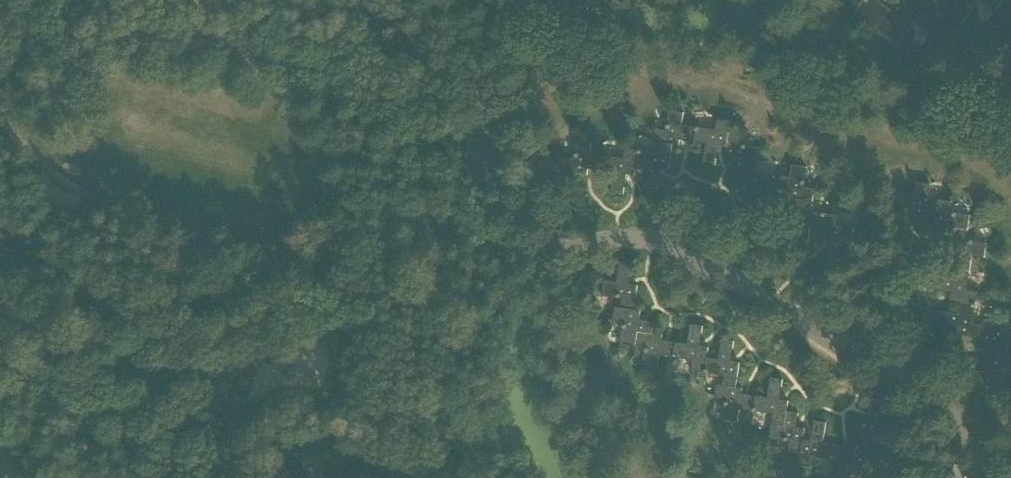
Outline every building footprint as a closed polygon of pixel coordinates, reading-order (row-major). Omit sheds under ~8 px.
[(681,138),(694,140),(696,128),(683,126),(684,113),(669,111),(666,131),(656,129),(654,143),(660,144),(673,146),(680,147),(681,138)] [(719,146),(726,147),(727,148),(729,133),(731,122),(717,120),(716,130),(696,128),(694,140),(694,143),(706,145),(703,165),(716,167),(719,146)] [(742,135),(729,133),(727,148),(726,147),(725,159),(733,160),(731,174),(743,176),(744,176),(746,162),(758,163),(760,148),(740,145),(742,135)] [(589,170),(602,172),(604,156),(591,154),(593,142),(577,140),(574,160),(564,158),(562,172),(588,176),(589,170)] [(658,153),(639,151),(637,166),(649,168),(646,188),(658,190),(661,169),(670,171),(673,146),(660,144),(658,153)] [(624,159),(604,156),(602,172),(614,173),(611,193),(624,196),(628,175),(636,177),(637,166),(639,151),(626,149),(624,159)] [(72,163),(66,161),(61,161),(59,163),(59,165),(61,169),(66,173),(73,176),(77,176),(80,175),(80,172),(78,168),(72,163)] [(757,173),(758,163),(746,162),(744,176),(743,176),(741,186),(750,188),(747,208),(759,210),(762,190),(775,191),(775,188),(777,176),(757,173)] [(787,199),(794,200),(807,202),(813,203),(815,189),(805,188),(807,167),(792,165),(790,178),(777,176),(775,188),(789,190),(787,199)] [(912,216),(936,220),(938,206),(929,205),(931,185),(916,183),(915,195),(894,193),(893,205),(913,208),(912,216)] [(811,228),(823,229),(825,214),(806,211),(807,202),(794,200),(790,225),(799,226),(796,246),(808,248),(811,228)] [(942,242),(953,243),(955,228),(969,230),(971,216),(951,213),(952,203),(939,201),(938,206),(936,220),(935,226),(944,227),(942,242)] [(842,243),(855,245),(857,229),(837,226),(838,216),(825,214),(823,229),(821,240),(830,241),(827,261),(839,263),(842,243)] [(967,241),(969,230),(955,228),(953,243),(952,254),(960,255),(958,269),(971,271),(973,257),(985,258),(987,243),(967,241)] [(623,299),(621,309),(635,311),(638,286),(630,285),(633,265),(620,263),(617,283),(605,281),(603,296),(623,299)] [(968,291),(971,271),(958,269),(955,269),(954,281),(934,278),(932,291),(952,294),(951,302),(961,304),(976,306),(978,292),(968,291)] [(974,325),(976,306),(961,304),(960,315),(939,312),(938,324),(958,327),(956,336),(981,339),(983,326),(974,325)] [(635,311),(621,309),(615,308),(613,321),(624,323),(621,343),(635,345),(637,332),(653,334),(654,322),(640,320),(641,312),(635,311)] [(705,374),(708,358),(709,348),(701,347),(704,326),(691,325),(688,345),(675,343),(675,346),(673,358),(693,361),(692,372),(705,374)] [(660,356),(673,358),(675,346),(662,344),(663,335),(653,334),(637,332),(635,345),(646,347),(643,367),(658,369),(660,356)] [(719,360),(708,358),(705,374),(725,376),(723,386),(736,388),(740,363),(732,362),(735,342),(722,340),(719,360)] [(773,415),(772,424),(785,426),(787,412),(789,401),(781,400),(783,380),(771,378),(768,398),(755,397),(755,399),(753,412),(773,415)] [(740,410),(753,412),(755,399),(742,397),(743,389),(736,388),(723,386),(717,385),(715,399),(726,400),(723,420),(738,422),(740,410)] [(861,417),(857,442),(871,444),(872,435),(892,438),(894,422),(882,421),(885,400),(872,398),(869,419),(861,417)] [(799,414),(787,412),(785,426),(772,424),(770,440),(790,443),(788,453),(801,455),(803,440),(804,440),(806,429),(797,428),(799,414)] [(811,442),(804,440),(803,440),(801,455),(799,466),(813,468),(814,458),(834,460),(836,448),(837,445),(824,443),(827,423),(814,421),(811,442)] [(877,445),(871,444),(857,442),(851,441),(850,450),(836,448),(834,460),(848,462),(846,475),(861,477),(864,457),(874,459),(877,445)]
